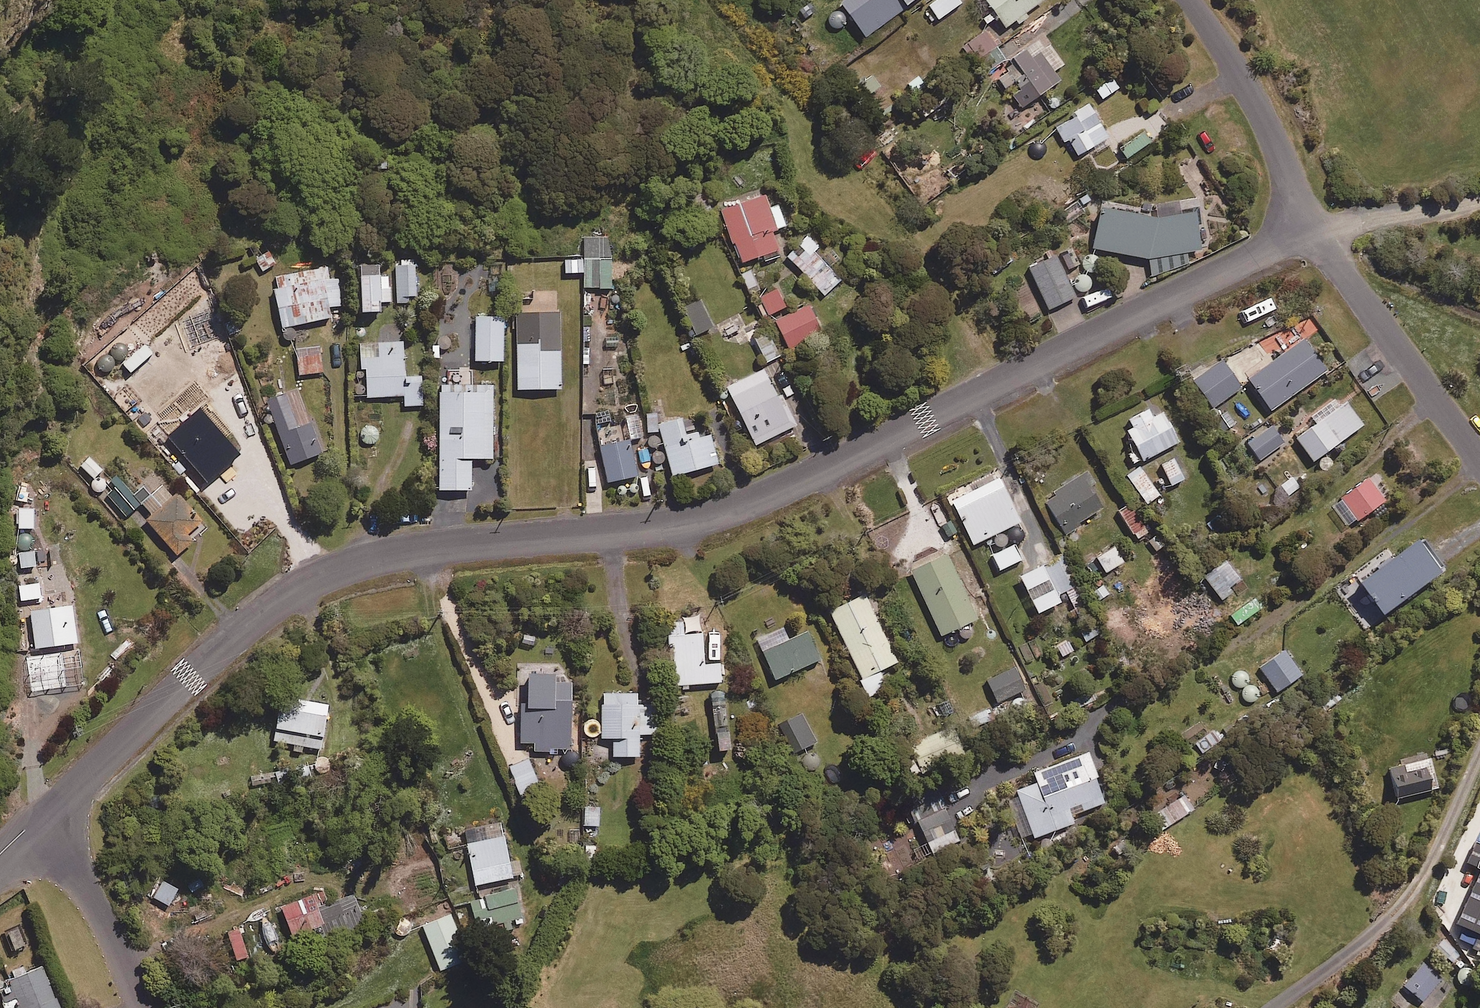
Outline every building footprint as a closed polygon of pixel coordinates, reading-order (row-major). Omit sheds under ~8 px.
[(894,0),(839,0),(834,4),(859,41),(892,18),(902,11),(894,0)] [(902,11),(919,0),(894,0),(902,11)] [(957,0),(936,0),(927,6),(937,20),(960,4),(957,0)] [(1012,22),(1016,27),(1028,19),(1024,13),(1041,1),(1040,0),(981,0),(1001,29),(1012,22)] [(1003,62),(984,33),(968,43),(987,72),(1003,62)] [(1062,64),(1039,36),(1009,61),(1027,81),(1008,97),(1020,111),(1058,80),(1052,73),(1062,64)] [(878,88),(870,76),(851,89),(860,101),(878,88)] [(1091,149),(1094,153),(1110,144),(1090,110),(1055,130),(1064,145),(1068,143),(1077,158),(1091,149)] [(1149,143),(1141,133),(1118,150),(1125,160),(1149,143)] [(767,210),(762,197),(719,212),(737,265),(777,251),(770,232),(783,228),(776,207),(767,210)] [(1158,221),(1097,212),(1091,250),(1147,263),(1150,276),(1188,267),(1185,254),(1199,251),(1191,214),(1158,221)] [(608,289),(609,239),(582,239),(582,258),(570,258),(569,289),(608,289)] [(839,282),(828,270),(839,260),(830,250),(819,260),(803,243),(787,258),(822,297),(839,282)] [(1070,246),(1058,251),(1067,272),(1079,266),(1070,246)] [(263,248),(249,259),(261,275),(275,264),(263,248)] [(1074,298),(1055,258),(1028,270),(1047,311),(1074,298)] [(412,261),(394,262),(395,304),(413,304),(412,261)] [(372,267),(355,267),(356,314),(373,314),(373,304),(388,303),(387,278),(372,278),(372,267)] [(328,284),(327,271),(274,276),(275,289),(272,290),(277,340),(290,338),(289,325),(325,321),(324,311),(341,309),(338,283),(328,284)] [(781,308),(773,291),(757,299),(766,316),(781,308)] [(708,330),(696,303),(678,311),(690,338),(708,330)] [(819,331),(806,306),(773,323),(786,348),(819,331)] [(556,314),(514,315),(516,391),(558,390),(556,314)] [(500,319),(473,318),(472,363),(499,363),(500,319)] [(777,358),(766,332),(752,338),(764,364),(777,358)] [(1324,373),(1301,342),(1246,382),(1269,413),(1324,373)] [(358,371),(363,370),(365,399),(402,397),(403,408),(421,406),(419,377),(402,379),(400,343),(376,345),(377,359),(357,360),(358,371)] [(319,374),(317,350),(295,351),(296,376),(319,374)] [(1239,390),(1220,362),(1191,382),(1210,410),(1239,390)] [(781,411),(761,371),(724,390),(752,447),(793,427),(785,409),(781,411)] [(490,387),(437,386),(436,492),(468,492),(468,460),(489,461),(490,387)] [(321,455),(298,389),(264,401),(287,466),(321,455)] [(1361,427),(1344,404),(1294,441),(1311,464),(1361,427)] [(236,456),(196,410),(163,438),(203,484),(236,456)] [(1126,422),(1130,429),(1122,433),(1130,450),(1124,453),(1131,467),(1176,444),(1161,414),(1150,420),(1146,412),(1126,422)] [(643,441),(640,417),(627,418),(631,443),(643,441)] [(684,443),(678,421),(656,427),(670,478),(716,465),(708,436),(684,443)] [(376,427),(360,428),(361,445),(377,444),(376,427)] [(1281,445),(1269,428),(1246,445),(1258,462),(1281,445)] [(634,477),(627,442),(598,447),(605,483),(634,477)] [(88,455),(76,465),(90,480),(101,470),(88,455)] [(1182,481),(1173,461),(1160,467),(1169,487),(1182,481)] [(1158,497),(1138,468),(1125,477),(1145,506),(1158,497)] [(156,510),(125,475),(102,496),(123,519),(139,505),(150,518),(144,523),(174,557),(189,544),(183,538),(199,524),(174,495),(156,510)] [(1303,490),(1294,477),(1278,488),(1287,501),(1303,490)] [(1100,509),(1078,478),(1041,505),(1063,536),(1100,509)] [(1383,501),(1366,480),(1329,508),(1346,530),(1383,501)] [(1017,524),(996,481),(949,503),(970,547),(1017,524)] [(1146,533),(1128,506),(1117,513),(1135,541),(1146,533)] [(1380,620),(1440,574),(1415,541),(1354,587),(1380,620)] [(1021,561),(1014,546),(990,557),(997,572),(1021,561)] [(1120,563),(1110,548),(1088,563),(1098,577),(1120,563)] [(31,553),(9,555),(10,569),(32,568),(31,553)] [(975,621),(944,556),(908,572),(939,638),(975,621)] [(1241,581),(1228,561),(1203,578),(1215,598),(1241,581)] [(1057,604),(1039,568),(1017,579),(1035,615),(1057,604)] [(891,630),(872,592),(827,613),(868,699),(884,691),(876,673),(898,662),(884,633),(891,630)] [(73,646),(71,609),(30,611),(32,648),(73,646)] [(673,687),(679,687),(680,693),(686,692),(686,686),(719,684),(717,665),(703,666),(700,635),(682,637),(681,623),(668,624),(673,687)] [(786,641),(781,629),(754,641),(773,681),(817,662),(805,633),(786,641)] [(1301,677),(1284,651),(1259,668),(1275,693),(1301,677)] [(1022,691),(1012,670),(985,683),(995,704),(1022,691)] [(550,679),(523,678),(522,714),(518,714),(518,745),(531,745),(531,753),(567,753),(568,685),(550,685),(550,679)] [(721,693),(708,694),(714,754),(727,752),(721,693)] [(636,705),(636,696),(599,696),(599,741),(611,741),(611,759),(638,759),(638,735),(648,735),(648,715),(644,715),(644,704),(636,705)] [(326,705),(277,698),(271,743),(319,750),(326,705)] [(814,743),(798,715),(776,727),(793,756),(814,743)] [(1223,739),(1216,729),(1194,745),(1201,754),(1223,739)] [(1102,805),(1086,756),(1031,775),(1035,785),(1014,793),(1016,801),(1007,804),(1020,843),(1073,825),(1070,816),(1102,805)] [(1411,765),(1409,756),(1397,758),(1399,768),(1386,771),(1392,800),(1435,791),(1428,761),(1411,765)] [(1193,811),(1184,797),(1148,820),(1157,834),(1193,811)] [(598,808),(582,808),(583,829),(598,829),(598,808)] [(958,843),(943,810),(915,823),(930,856),(958,843)] [(509,876),(502,836),(465,843),(472,883),(509,876)] [(600,848),(584,845),(581,862),(597,865),(600,848)] [(468,897),(476,927),(500,921),(503,932),(523,926),(511,885),(468,897)] [(326,903),(321,889),(278,906),(289,935),(317,924),(323,939),(358,926),(346,895),(326,903)] [(467,957),(450,913),(420,925),(438,969),(467,957)] [(18,926),(3,930),(9,949),(24,944),(18,926)] [(1455,947),(1441,935),(1431,948),(1445,959),(1455,947)] [(1440,977),(1422,962),(1403,985),(1421,1000),(1440,977)] [(40,966),(6,980),(13,998),(0,1003),(2,1007),(57,1007),(40,966)]
